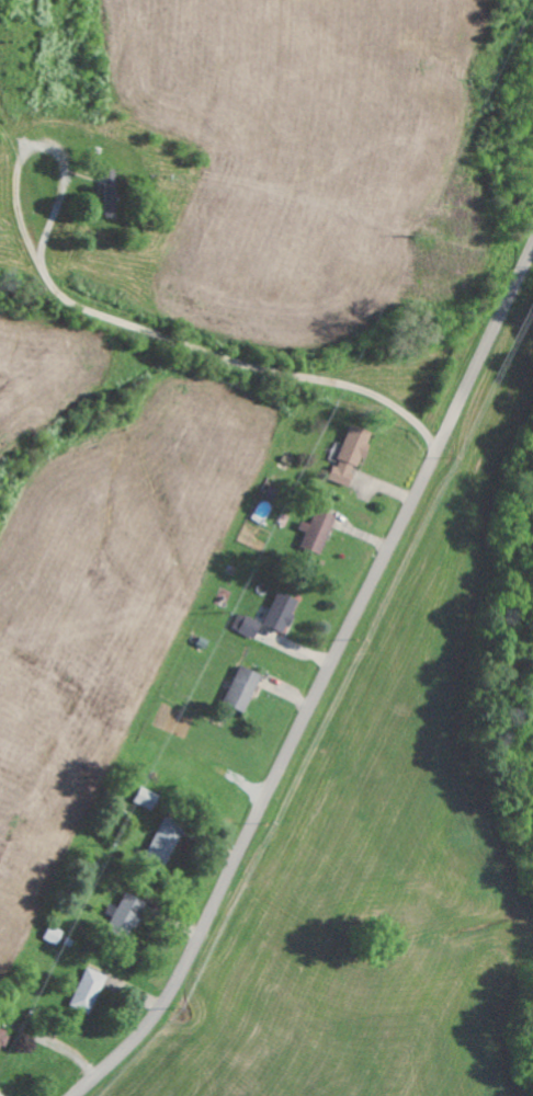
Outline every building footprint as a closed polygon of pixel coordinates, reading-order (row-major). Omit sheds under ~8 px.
[(118,169),(106,169),(106,217),(119,216),(118,169)] [(352,487),(372,431),(350,424),(331,480),(352,487)] [(303,521),(300,530),(306,532),(302,545),(324,552),(337,515),(318,508),(312,524),(303,521)] [(265,624),(286,633),(300,600),(279,591),(265,624)] [(233,627),(255,639),(264,624),(241,612),(233,627)] [(263,673),(242,665),(226,703),(248,711),(263,673)] [(135,802),(154,811),(161,795),(143,786),(135,802)] [(186,825),(166,815),(148,854),(168,864),(186,825)] [(132,938),(150,903),(127,892),(109,927),(132,938)] [(66,932),(52,924),(45,938),(58,945),(66,932)] [(92,1014),(109,976),(89,967),(72,1005),(92,1014)] [(10,1032),(0,1027),(0,1056),(10,1032)]
